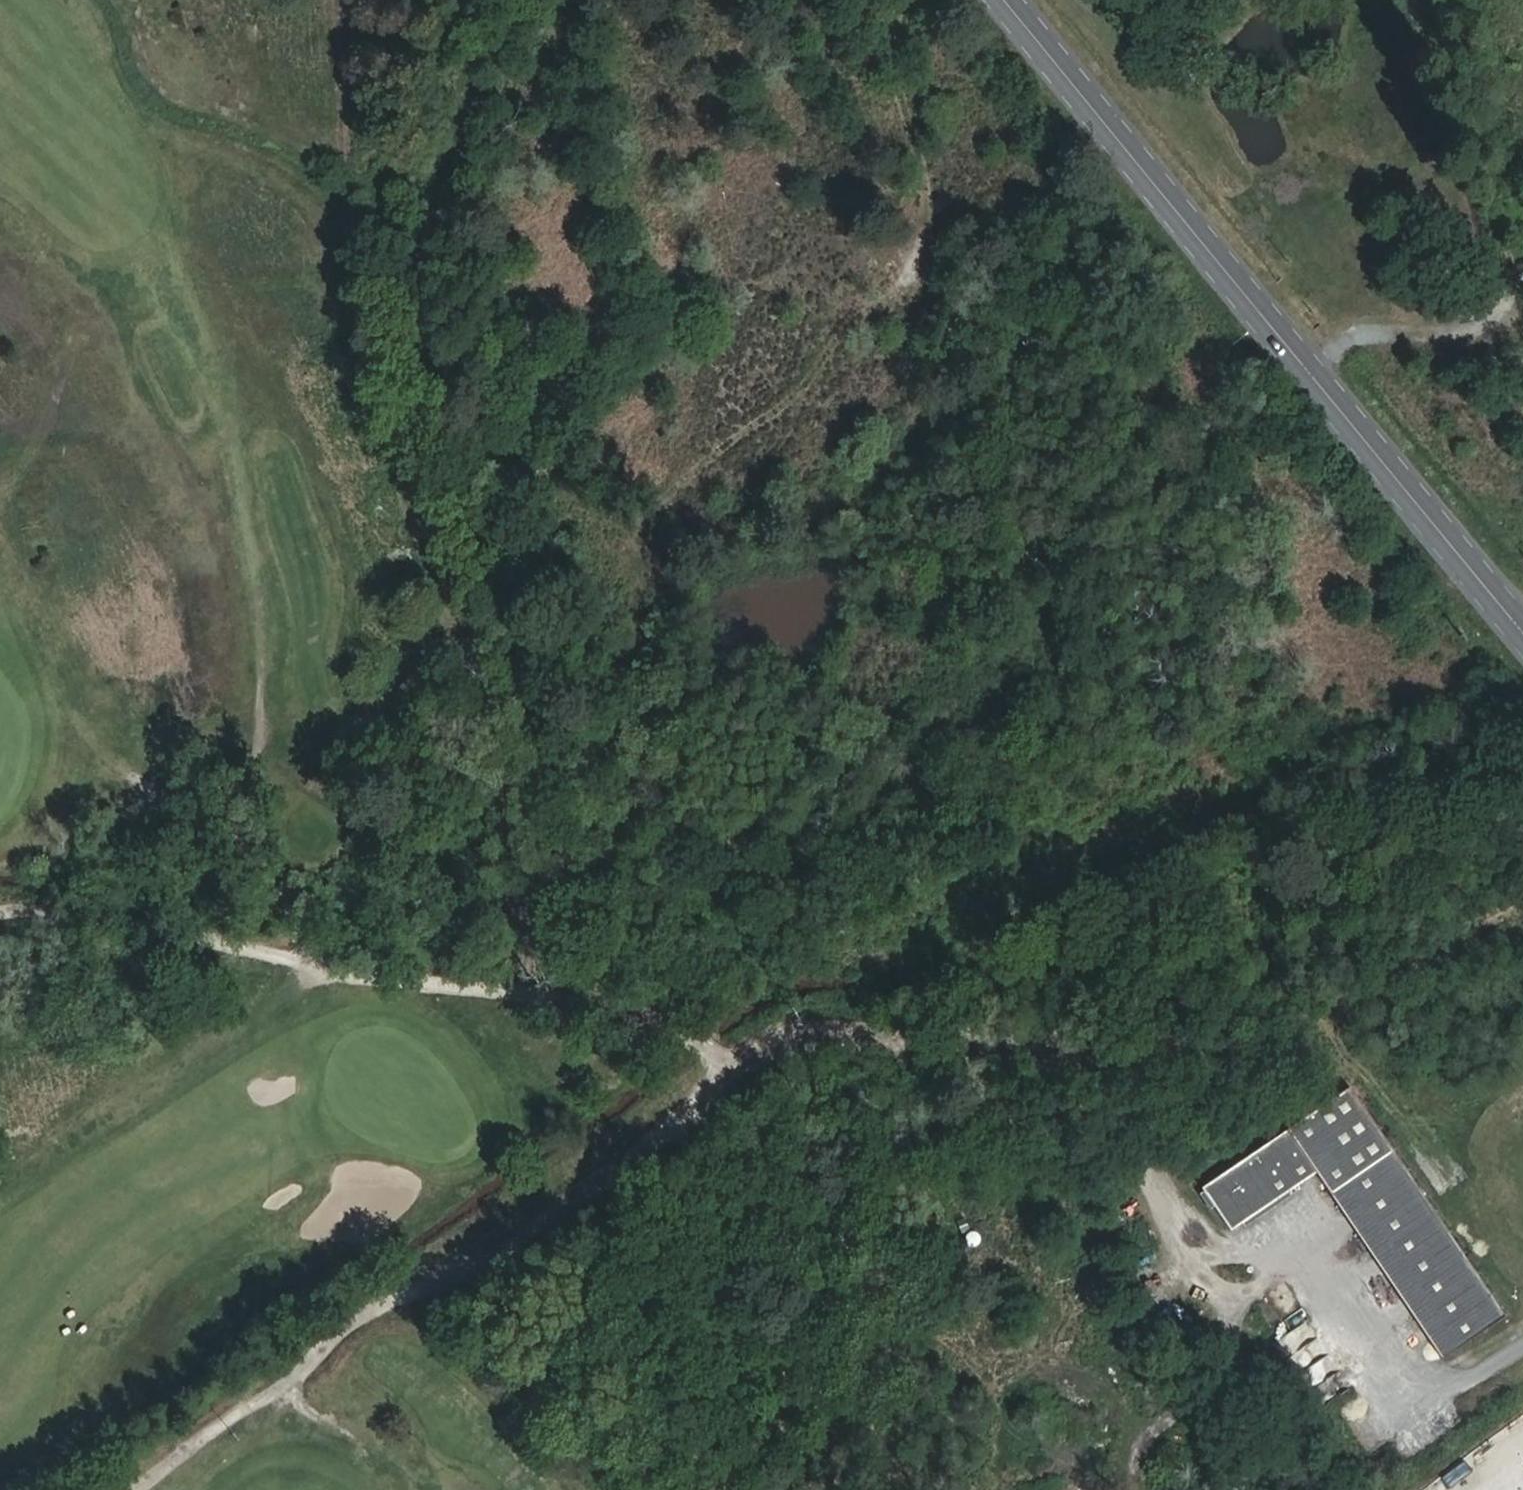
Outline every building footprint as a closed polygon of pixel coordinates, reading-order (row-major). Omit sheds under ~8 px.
[(1506,1316),(1351,1087),(1203,1187),(1231,1230),(1317,1172),(1443,1359),(1506,1316)]
